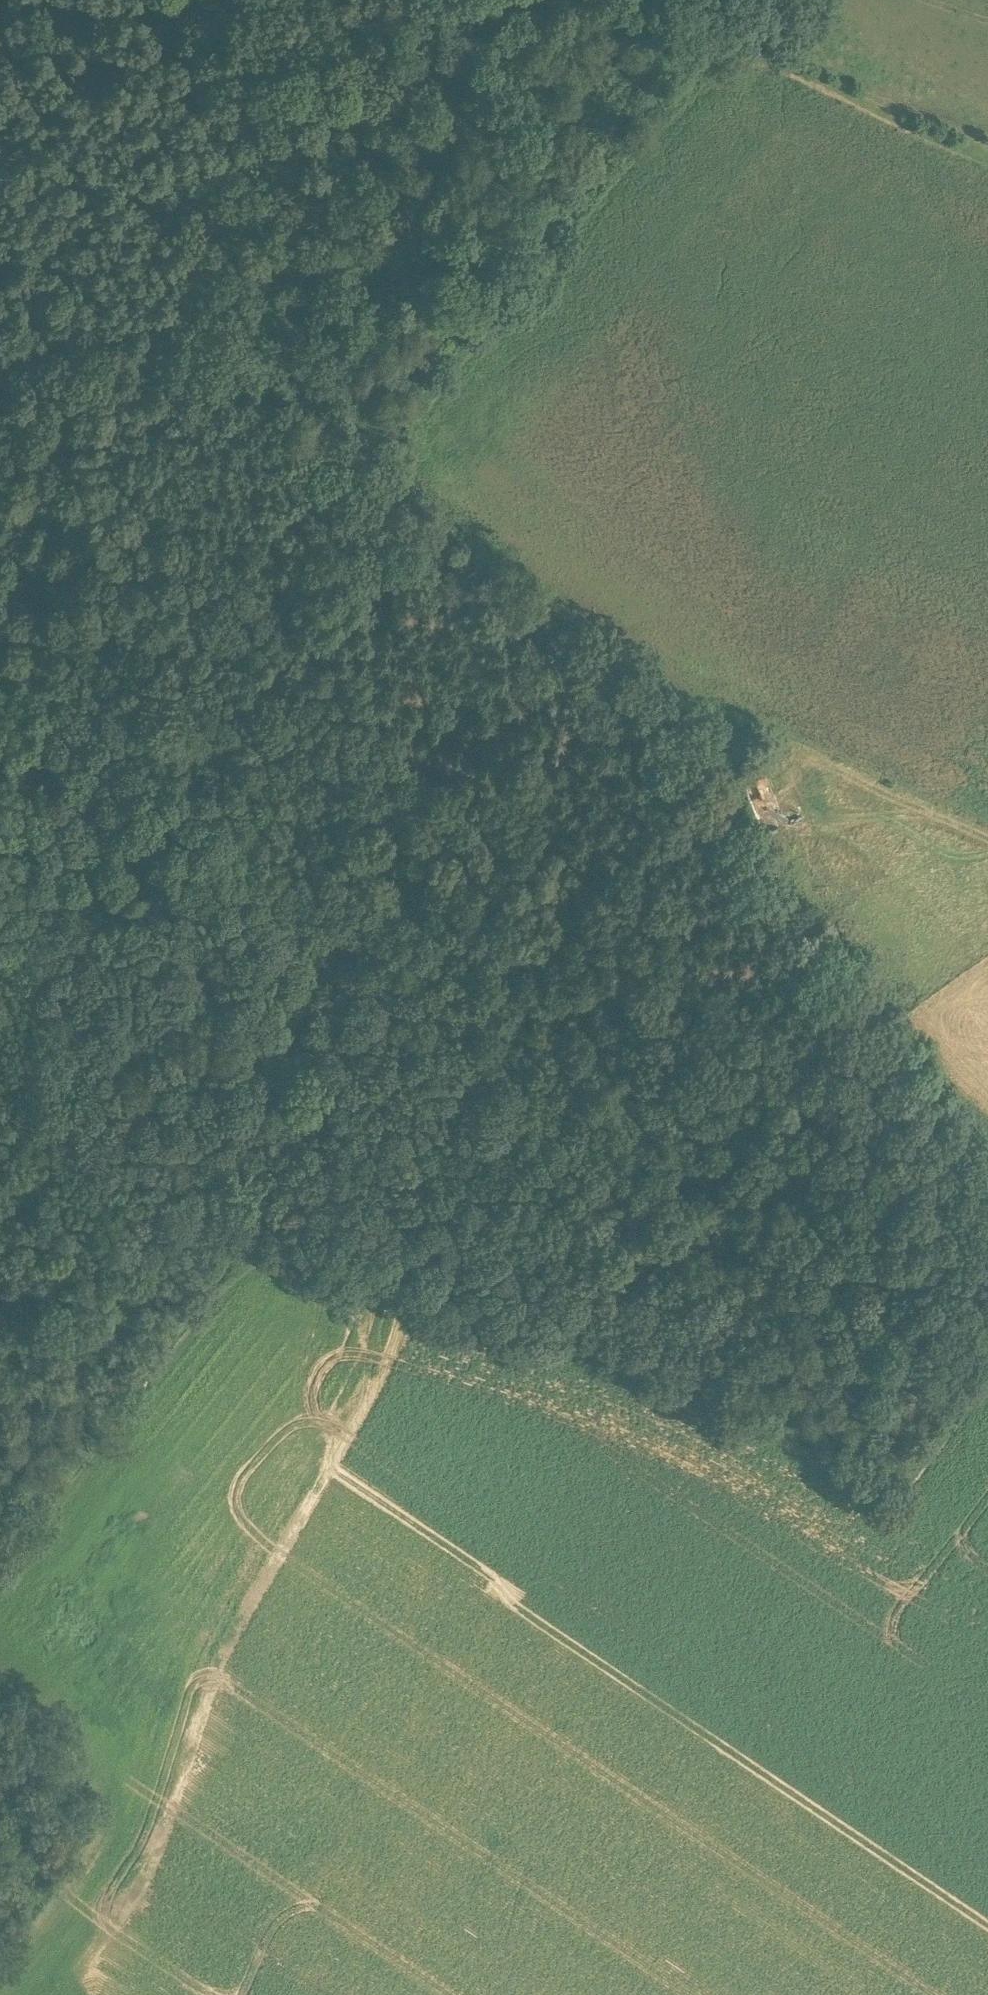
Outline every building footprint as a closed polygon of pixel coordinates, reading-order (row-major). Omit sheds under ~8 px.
[(791,823),(771,773),(741,785),(767,839),(791,823)]
